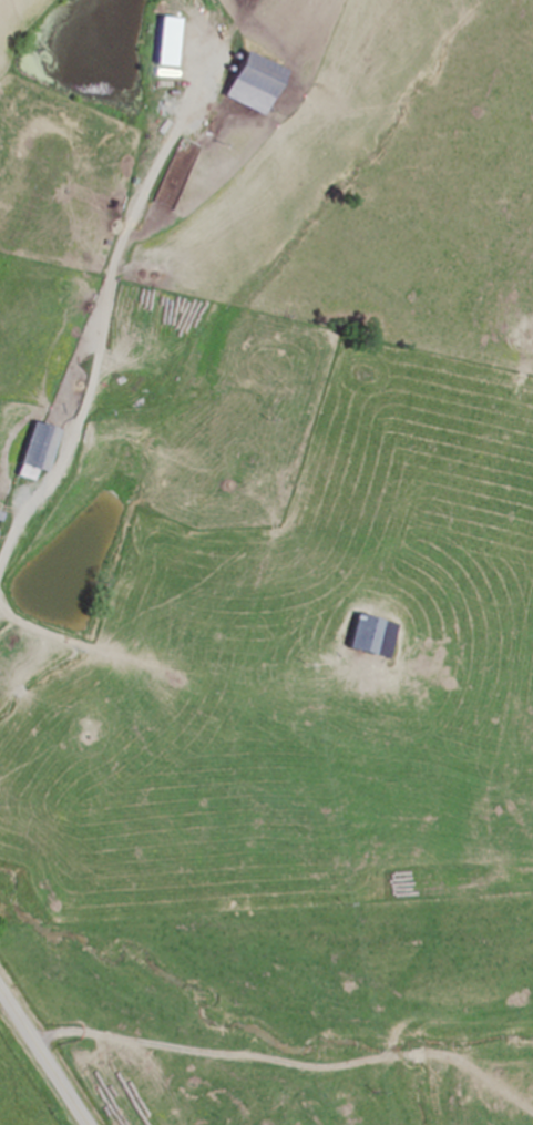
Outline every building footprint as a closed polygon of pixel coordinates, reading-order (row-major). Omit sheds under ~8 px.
[(280,69),(239,51),(226,79),(268,97),(280,69)] [(201,148),(181,140),(154,204),(173,212),(201,148)] [(58,433),(31,423),(16,467),(43,476),(58,433)] [(381,623),(353,614),(342,649),(370,657),(381,623)]
